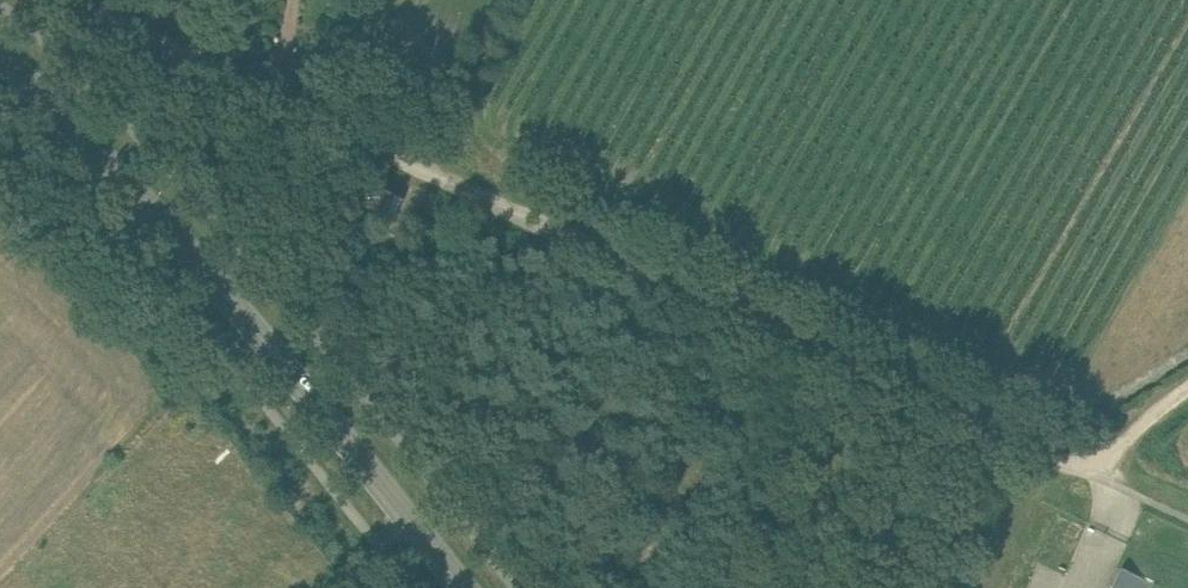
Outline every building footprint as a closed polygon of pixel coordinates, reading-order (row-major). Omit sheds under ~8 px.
[(1121,568),(1111,587),(1162,587),(1121,568)]
